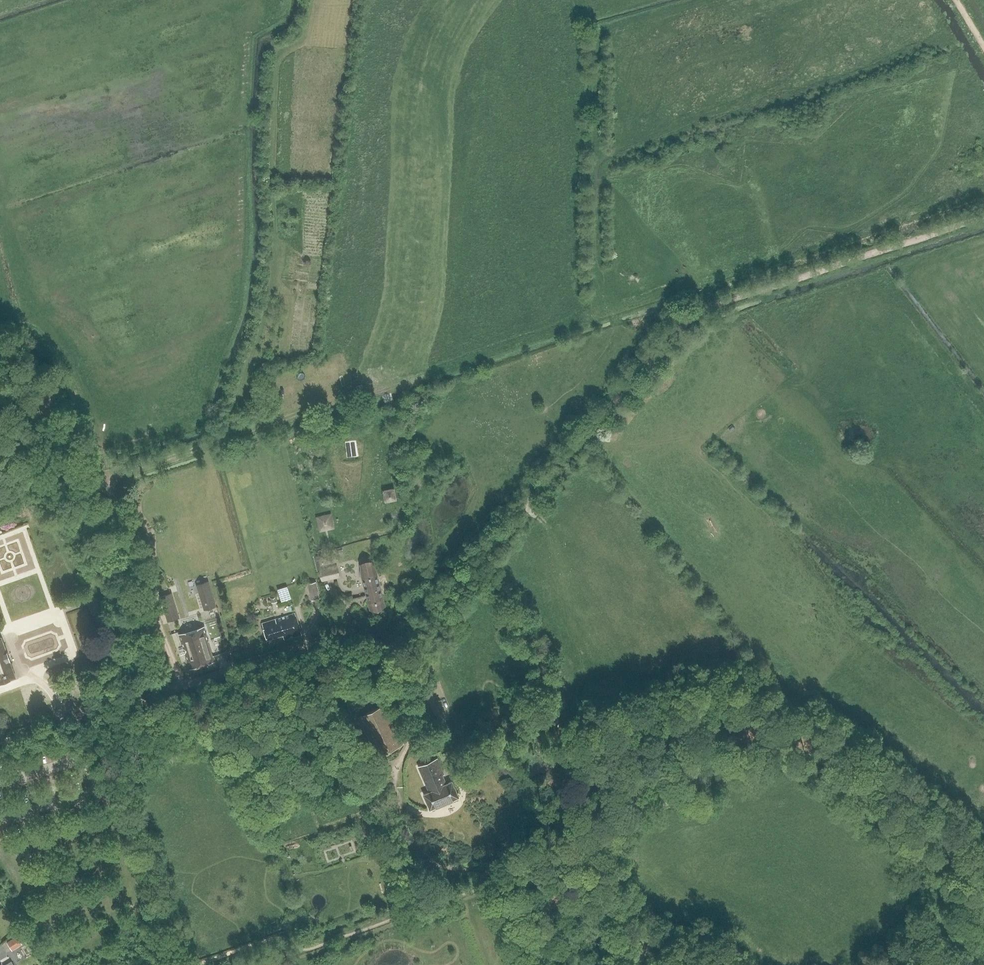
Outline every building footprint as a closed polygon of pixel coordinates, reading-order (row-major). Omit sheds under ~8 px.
[(252,400),(254,410),(265,408),(263,398),(252,400)] [(395,486),(383,488),(385,500),(397,498),(395,486)] [(332,512),(317,514),(319,528),(334,526),(332,512)] [(313,557),(317,571),(318,570),(321,582),(340,577),(337,565),(321,569),(318,556),(313,557)] [(362,577),(370,610),(384,606),(376,574),(374,574),(371,562),(361,565),(364,577),(362,577)] [(209,582),(197,585),(205,610),(216,606),(209,582)] [(320,598),(316,582),(307,584),(311,600),(320,598)] [(172,593),(160,597),(168,621),(179,618),(172,593)] [(284,640),(301,635),(295,613),(262,623),(267,640),(283,635),(284,640)] [(208,641),(204,627),(179,634),(190,668),(215,661),(213,656),(212,656),(207,641),(208,641)] [(16,677),(1,637),(0,638),(0,683),(16,677)] [(377,756),(402,744),(384,706),(359,718),(377,756)] [(429,809),(459,797),(452,781),(446,784),(442,775),(444,774),(437,759),(419,767),(429,792),(423,794),(429,809)] [(12,950),(22,944),(17,936),(7,942),(12,950)]
